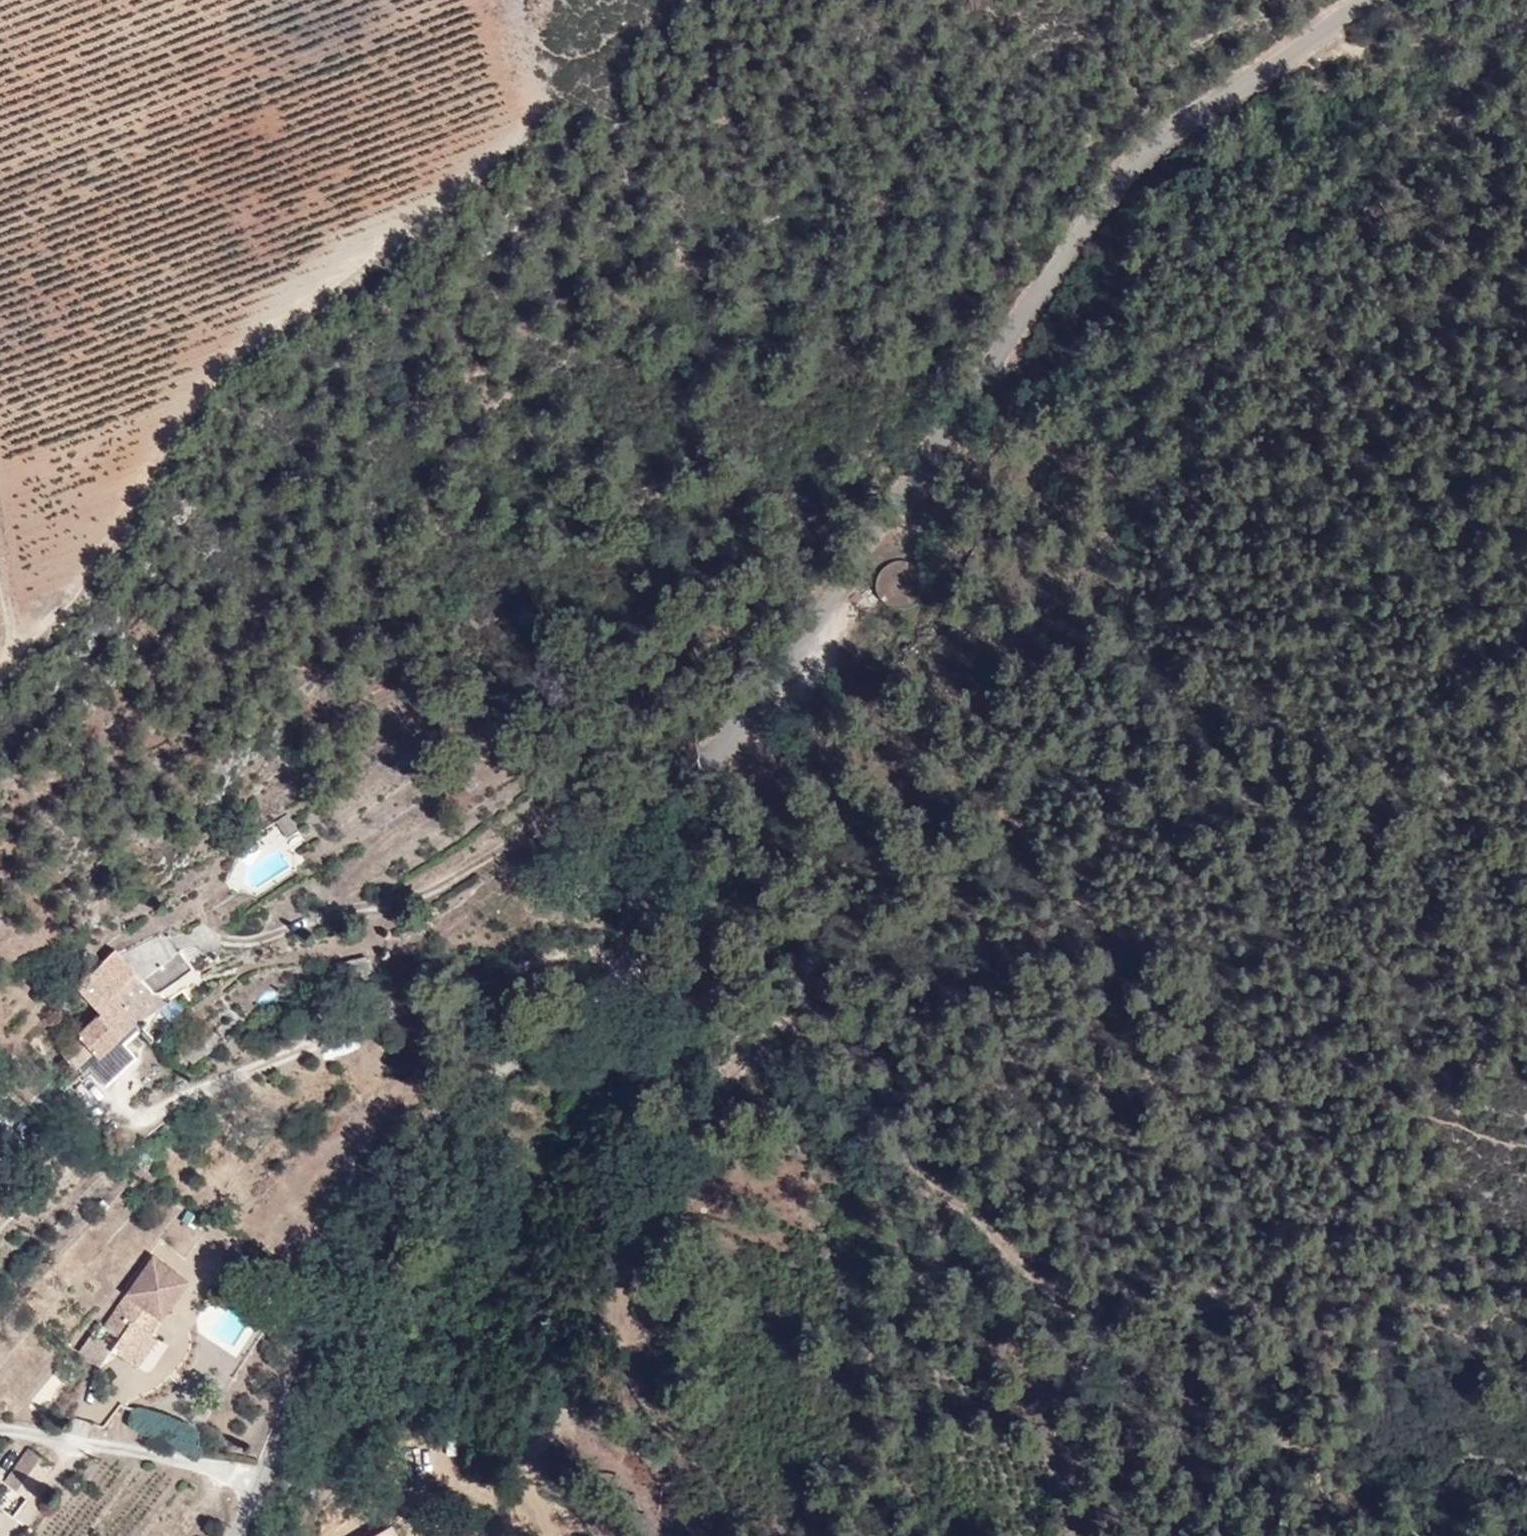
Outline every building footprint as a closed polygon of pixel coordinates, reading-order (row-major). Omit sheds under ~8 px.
[(879,601),(910,603),(913,563),(882,561),(879,601)] [(289,811),(271,820),(284,850),(303,842),(289,811)] [(60,991),(20,1059),(45,1078),(89,1055),(136,1000),(83,950),(60,991)] [(188,1289),(136,1258),(49,1351),(128,1380),(188,1289)] [(157,1439),(167,1419),(140,1407),(130,1427),(157,1439)] [(21,1493),(36,1455),(21,1450),(6,1487),(21,1493)]
